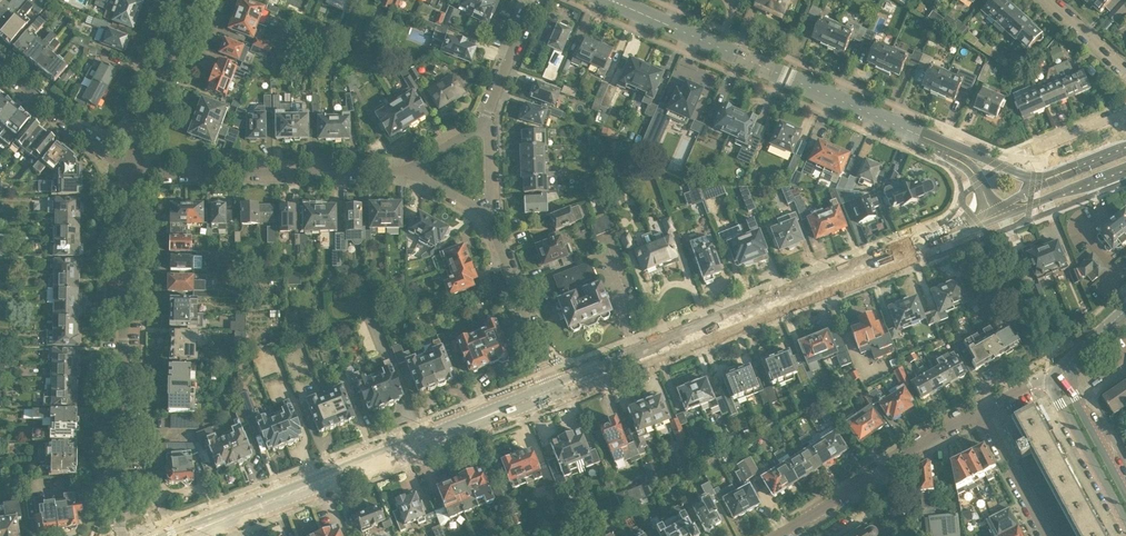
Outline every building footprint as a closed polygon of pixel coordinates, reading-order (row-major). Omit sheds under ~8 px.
[(26,0),(28,2),(9,23),(0,35),(0,38),(10,46),(26,27),(30,21),(25,17),(32,8),(40,14),(50,0),(26,0)] [(5,0),(3,0),(0,3),(0,28),(4,22),(6,24),(26,0),(13,0),(7,8),(11,11),(7,15),(3,13),(6,10),(4,9),(9,3),(5,0)] [(114,7),(137,16),(142,3),(133,0),(117,0),(116,2),(111,0),(96,0),(99,1),(106,4),(114,7)] [(237,7),(236,7),(235,11),(235,13),(234,15),(258,24),(264,8),(242,0),(240,0),(237,7)] [(391,7),(393,0),(383,0),(381,6),(390,10),(391,7)] [(391,7),(397,9),(401,0),(393,0),(391,7)] [(448,29),(449,28),(453,17),(457,19),(461,11),(466,13),(467,10),(474,13),(480,0),(462,0),(458,10),(449,6),(445,14),(441,27),(448,29)] [(474,13),(472,18),(488,25),(492,15),(490,14),(493,7),(491,6),(494,0),(480,0),(474,13)] [(759,7),(782,17),(789,0),(762,0),(759,7)] [(996,22),(1012,4),(1007,0),(1005,0),(1004,1),(1004,0),(994,0),(983,12),(988,17),(990,15),(996,21),(995,22),(996,22)] [(1086,5),(1092,9),(1094,7),(1100,13),(1106,7),(1110,11),(1120,1),(1119,0),(1091,0),(1086,5)] [(1125,0),(1124,0),(1109,16),(1115,21),(1124,12),(1125,14),(1125,1),(1125,0)] [(921,4),(917,10),(921,14),(926,7),(921,4)] [(1018,9),(1012,4),(996,22),(1006,32),(1021,15),(1016,10),(1018,9)] [(267,5),(266,10),(277,14),(279,9),(267,5)] [(808,18),(813,7),(809,6),(804,16),(808,18)] [(137,16),(114,7),(109,20),(132,29),(137,16)] [(821,44),(827,47),(838,23),(819,15),(821,10),(813,7),(808,18),(820,24),(814,39),(822,42),(821,44)] [(933,11),(928,17),(933,21),(938,14),(933,11)] [(434,24),(441,27),(445,14),(439,12),(434,24)] [(253,38),(258,24),(234,15),(234,16),(232,17),(231,20),(232,22),(229,29),(253,38)] [(1016,41),(1017,40),(1031,24),(1030,23),(1031,22),(1027,17),(1025,18),(1021,15),(1006,32),(1016,41)] [(14,49),(24,58),(37,42),(33,39),(45,24),(39,18),(14,49)] [(945,18),(940,25),(944,28),(949,22),(945,18)] [(94,19),(92,26),(104,30),(99,42),(123,51),(128,37),(109,30),(111,25),(94,19)] [(441,27),(434,24),(424,20),(421,26),(442,34),(440,39),(446,42),(442,51),(470,62),(476,47),(466,44),(466,42),(457,39),(457,40),(446,36),(448,29),(441,27)] [(956,36),(964,25),(958,20),(949,31),(956,36)] [(847,27),(838,23),(827,47),(835,51),(835,52),(835,53),(835,54),(836,55),(837,56),(838,56),(839,57),(840,57),(841,56),(842,56),(843,55),(843,54),(844,53),(844,52),(845,52),(851,38),(862,43),(868,31),(849,23),(847,27)] [(1036,28),(1031,24),(1017,40),(1028,50),(1037,41),(1038,42),(1040,42),(1042,41),(1043,38),(1043,37),(1042,35),(1035,29),(1036,28)] [(563,57),(560,56),(571,31),(557,25),(547,47),(554,50),(548,65),(558,69),(563,57)] [(970,30),(964,25),(956,36),(962,40),(970,30)] [(469,26),(467,32),(476,36),(479,29),(469,26)] [(388,32),(383,30),(380,39),(385,41),(388,32)] [(876,68),(883,71),(893,48),(874,39),(876,34),(868,31),(862,43),(875,48),(869,62),(877,66),(876,68)] [(54,41),(55,41),(57,38),(51,33),(41,46),(37,42),(24,58),(34,66),(54,41)] [(70,42),(84,48),(86,48),(86,47),(88,48),(90,41),(76,35),(70,42)] [(253,45),(268,51),(270,52),(272,45),(255,39),(253,45)] [(581,60),(590,64),(598,45),(595,44),(596,43),(591,40),(590,42),(585,39),(582,46),(579,44),(571,63),(578,66),(581,60)] [(222,46),(221,46),(219,50),(220,52),(219,53),(242,62),(243,62),(249,49),(225,40),(222,46)] [(45,75),(57,59),(52,55),(60,45),(55,41),(54,41),(34,66),(45,75)] [(985,54),(991,48),(987,44),(980,51),(985,54)] [(265,57),(268,51),(253,45),(251,51),(265,57)] [(601,46),(598,45),(590,64),(599,68),(596,74),(601,76),(603,70),(606,71),(611,61),(608,59),(611,51),(606,48),(607,47),(601,45),(601,46)] [(86,48),(84,48),(83,53),(100,57),(101,50),(88,48),(86,47),(86,48)] [(909,54),(893,48),(883,71),(890,74),(891,72),(899,76),(906,62),(918,67),(923,54),(915,51),(913,56),(909,54)] [(995,51),(991,48),(985,54),(990,57),(995,51)] [(1064,56),(1061,48),(1050,53),(1053,61),(1064,56)] [(313,51),(310,59),(316,61),(319,53),(313,51)] [(57,59),(45,75),(54,83),(75,57),(69,53),(61,63),(57,59)] [(931,92),(938,95),(948,71),(930,63),(932,58),(923,54),(918,67),(930,72),(924,86),(932,90),(931,92)] [(1006,68),(1006,67),(1010,62),(1002,55),(996,61),(1006,68)] [(627,85),(635,89),(646,64),(639,60),(638,60),(637,61),(637,62),(629,58),(622,76),(621,76),(616,86),(625,90),(627,85)] [(242,62),(240,67),(217,59),(214,67),(212,67),(211,71),(212,74),(211,75),(231,83),(234,76),(243,79),(245,73),(251,75),(254,66),(243,62),(242,62)] [(564,59),(560,69),(566,72),(570,62),(564,59)] [(985,83),(993,63),(987,59),(978,80),(985,83)] [(94,81),(107,88),(116,71),(103,64),(104,63),(101,61),(96,70),(91,67),(86,77),(94,81)] [(1054,67),(1068,99),(1091,89),(1084,72),(1075,76),(1069,61),(1054,67)] [(655,68),(646,64),(635,89),(645,94),(644,98),(652,102),(656,91),(655,91),(663,73),(656,70),(656,69),(656,68),(655,68)] [(414,67),(407,71),(415,82),(421,78),(414,67)] [(1038,91),(1046,109),(1068,99),(1054,67),(1049,69),(1046,80),(1036,85),(1038,91)] [(64,74),(57,83),(62,88),(69,78),(75,71),(71,69),(66,75),(64,74)] [(957,75),(948,71),(938,95),(946,98),(947,96),(955,100),(960,87),(971,91),(977,77),(960,70),(957,75)] [(403,98),(394,103),(408,127),(410,125),(413,126),(417,124),(418,121),(426,115),(412,93),(419,89),(414,82),(415,82),(407,71),(404,71),(400,74),(409,88),(400,93),(403,98)] [(347,78),(350,92),(360,86),(353,74),(347,78)] [(231,83),(211,75),(209,76),(207,80),(208,83),(205,90),(226,98),(229,90),(231,91),(234,84),(231,83)] [(430,90),(429,91),(439,108),(454,99),(461,95),(460,94),(463,92),(453,76),(451,77),(450,75),(429,88),(430,90)] [(107,88),(94,81),(88,91),(81,87),(75,100),(82,104),(84,101),(96,108),(96,107),(95,107),(101,96),(102,97),(107,88)] [(531,88),(528,95),(530,96),(530,97),(553,107),(559,91),(536,82),(533,89),(531,88)] [(602,101),(609,85),(602,82),(595,98),(602,101)] [(677,91),(669,107),(659,103),(657,106),(652,118),(650,124),(664,131),(670,118),(686,125),(702,89),(698,87),(697,85),(692,83),(690,84),(686,82),(682,93),(677,91)] [(609,85),(602,101),(600,107),(599,109),(606,112),(607,110),(608,110),(617,89),(609,85)] [(1046,109),(1038,91),(1036,85),(1013,94),(1023,118),(1046,109)] [(564,86),(561,93),(574,98),(577,91),(564,86)] [(980,99),(975,109),(996,118),(1005,99),(987,91),(988,89),(983,87),(978,98),(980,99)] [(10,103),(0,94),(0,115),(10,103)] [(334,139),(335,141),(342,140),(342,139),(349,139),(349,112),(354,111),(351,94),(346,94),(346,107),(342,107),(342,112),(334,112),(334,114),(333,114),(334,139)] [(264,114),(264,112),(271,112),(271,102),(271,95),(264,96),(264,102),(264,107),(257,107),(254,110),(254,114),(248,115),(248,118),(247,118),(244,118),(240,129),(245,129),(245,139),(250,139),(250,140),(251,142),(256,142),(257,141),(257,139),(265,139),(264,114)] [(332,139),(334,139),(333,114),(318,114),(318,95),(312,95),(312,115),(318,115),(319,139),(325,139),(325,141),(332,140),(332,139)] [(291,139),(292,139),(292,104),(280,104),(280,96),(273,96),(273,112),(276,114),(276,139),(284,139),(285,141),(290,141),(291,139)] [(202,100),(199,108),(197,108),(196,113),(196,115),(196,117),(218,125),(224,108),(202,100)] [(10,103),(0,115),(0,130),(3,132),(20,111),(10,103)] [(407,127),(408,127),(394,103),(384,109),(382,105),(375,109),(378,113),(376,115),(390,138),(400,132),(403,132),(407,130),(407,127)] [(652,118),(657,106),(649,103),(644,114),(652,118)] [(717,121),(713,129),(703,124),(699,134),(697,138),(704,141),(705,142),(706,139),(717,143),(721,133),(729,137),(739,112),(731,108),(732,107),(730,106),(730,105),(727,103),(725,104),(724,104),(720,112),(719,111),(716,120),(717,121)] [(292,139),(293,139),(294,141),(300,141),(301,139),(308,139),(307,113),(302,113),(302,104),(292,104),(292,139)] [(560,118),(562,112),(542,105),(541,109),(526,105),(523,112),(522,113),(521,116),(522,118),(521,120),(541,126),(541,125),(545,127),(549,113),(560,118)] [(246,112),(238,108),(235,115),(244,118),(246,112)] [(3,132),(0,135),(0,138),(9,145),(30,120),(20,111),(3,132)] [(748,115),(739,112),(729,137),(736,140),(735,144),(742,147),(737,159),(749,164),(761,138),(750,133),(753,126),(752,126),(756,117),(754,117),(754,115),(751,114),(749,114),(748,114),(748,115)] [(196,117),(192,128),(190,129),(188,132),(191,136),(194,138),(196,137),(211,143),(215,132),(226,136),(225,140),(235,143),(238,133),(218,125),(196,117)] [(25,152),(42,132),(38,129),(40,127),(32,121),(12,145),(18,150),(20,148),(25,152)] [(690,130),(699,134),(703,124),(694,121),(690,130)] [(770,145),(791,153),(800,132),(780,123),(770,145)] [(618,139),(619,135),(609,130),(608,133),(607,138),(618,139)] [(42,132),(25,152),(30,156),(31,155),(37,160),(55,140),(47,133),(46,135),(42,132)] [(520,147),(544,146),(544,139),(547,139),(547,132),(522,133),(523,147),(520,147)] [(823,172),(833,148),(832,148),(832,145),(827,143),(825,145),(818,142),(812,155),(809,154),(802,171),(811,175),(814,168),(823,172)] [(58,166),(69,152),(62,146),(61,147),(57,144),(49,153),(48,151),(33,169),(40,175),(46,167),(53,172),(56,169),(58,166)] [(544,162),(544,146),(520,147),(521,163),(544,162)] [(835,149),(833,148),(823,172),(830,175),(832,177),(830,181),(836,183),(848,155),(841,151),(841,149),(836,147),(835,149)] [(76,158),(69,152),(58,166),(56,169),(58,172),(59,181),(79,181),(78,180),(81,178),(81,176),(80,175),(80,166),(77,166),(77,163),(74,160),(76,158)] [(787,170),(793,173),(794,173),(795,171),(801,157),(794,154),(787,170)] [(865,160),(857,177),(860,179),(858,184),(862,186),(865,181),(873,184),(880,166),(865,160)] [(545,172),(544,162),(521,163),(521,178),(545,177),(548,177),(548,172),(545,172)] [(685,179),(688,180),(692,169),(686,166),(682,178),(685,179)] [(794,173),(793,173),(788,185),(797,186),(802,174),(795,171),(794,173)] [(901,187),(901,188),(899,188),(897,184),(894,185),(893,183),(897,174),(890,171),(886,180),(882,188),(885,197),(883,199),(886,205),(888,205),(889,207),(892,206),(892,207),(902,203),(903,206),(918,200),(917,198),(924,195),(924,194),(931,191),(933,190),(933,188),(933,186),(932,183),(931,182),(929,181),(927,181),(920,184),(919,183),(912,186),(912,184),(907,186),(907,185),(907,184),(906,184),(906,183),(905,183),(904,183),(903,183),(902,183),(902,184),(901,184),(901,185),(900,186),(901,187)] [(2,181),(11,181),(11,178),(7,173),(2,179),(2,181)] [(849,176),(847,180),(843,190),(852,191),(857,179),(849,176)] [(545,177),(521,178),(524,178),(524,192),(541,192),(549,191),(549,190),(548,184),(545,184),(545,177)] [(843,190),(847,180),(841,177),(835,189),(836,189),(843,190)] [(694,203),(704,199),(699,184),(698,184),(688,180),(685,179),(694,203)] [(79,181),(59,181),(57,181),(49,181),(49,188),(51,188),(51,196),(79,196),(79,192),(82,190),(81,185),(79,181)] [(708,185),(699,184),(704,199),(712,196),(708,185)] [(738,187),(745,205),(748,211),(755,209),(747,187),(738,187)] [(781,188),(787,204),(794,201),(795,201),(793,198),(789,187),(781,188)] [(797,188),(791,191),(793,198),(800,195),(797,188)] [(838,205),(841,204),(836,189),(835,189),(828,189),(832,201),(830,202),(832,206),(829,208),(830,211),(823,213),(830,232),(832,232),(833,232),(836,231),(838,230),(845,227),(839,211),(840,211),(838,205)] [(843,190),(836,189),(841,204),(850,201),(859,223),(875,217),(872,208),(878,205),(875,195),(869,197),(869,196),(857,201),(855,197),(858,191),(852,191),(843,190)] [(557,193),(551,193),(547,195),(541,195),(541,198),(524,199),(524,214),(525,214),(525,215),(532,215),(535,222),(545,217),(545,213),(548,212),(547,203),(559,199),(557,193)] [(829,233),(830,232),(823,213),(822,211),(811,215),(809,210),(806,211),(800,195),(793,198),(795,201),(794,201),(800,217),(801,221),(806,219),(808,223),(809,223),(816,238),(822,236),(825,236),(828,234),(829,233)] [(603,197),(597,200),(600,207),(606,205),(603,197)] [(56,214),(79,214),(79,200),(54,199),(53,209),(56,209),(56,214)] [(382,202),(379,202),(377,204),(370,204),(370,231),(365,231),(365,245),(371,245),(371,235),(375,235),(375,232),(377,232),(377,229),(385,229),(385,204),(384,204),(382,202)] [(386,204),(385,204),(385,229),(401,228),(401,203),(394,203),(392,202),(388,202),(386,204)] [(187,235),(187,231),(187,223),(187,204),(171,205),(171,211),(170,211),(170,225),(166,225),(166,235),(170,235),(187,235)] [(202,204),(187,204),(187,223),(206,223),(206,209),(202,209),(202,204)] [(255,224),(255,204),(241,204),(242,224),(255,224)] [(255,204),(255,224),(258,224),(258,223),(273,223),(273,206),(257,206),(257,204),(255,204)] [(211,206),(211,224),(207,224),(207,236),(212,236),(212,229),(217,229),(217,230),(226,230),(226,205),(224,205),(223,205),(220,205),(218,206),(211,206)] [(295,207),(289,207),(287,205),(283,205),(282,207),(280,207),(280,209),(280,227),(280,232),(296,232),(295,207)] [(305,235),(300,235),(300,245),(300,252),(305,252),(305,245),(307,245),(307,236),(311,235),(311,232),(320,232),(319,209),(319,206),(318,206),(317,205),(313,205),(311,207),(304,207),(304,232),(305,232),(305,235)] [(320,206),(319,206),(319,209),(320,232),(335,231),(335,206),(328,206),(326,205),(322,205),(320,206)] [(345,233),(340,233),(340,251),(346,251),(347,251),(347,241),(352,241),(353,242),(354,244),(355,245),(357,245),(359,244),(360,243),(361,242),(362,241),(362,231),(361,206),(345,206),(345,231),(345,233)] [(569,209),(550,216),(555,231),(575,223),(569,209)] [(610,212),(589,220),(595,236),(616,229),(610,212)] [(801,241),(794,222),(798,220),(795,212),(791,214),(788,215),(776,220),(779,228),(772,231),(780,250),(787,247),(789,249),(794,247),(794,244),(801,241)] [(421,237),(431,219),(419,213),(409,231),(409,233),(413,235),(414,234),(421,237)] [(1116,220),(1115,221),(1113,219),(1109,221),(1111,224),(1110,225),(1101,233),(1101,234),(1098,237),(1098,239),(1101,244),(1104,244),(1107,241),(1109,244),(1105,247),(1105,249),(1107,251),(1109,252),(1113,249),(1114,250),(1116,249),(1116,250),(1119,250),(1125,245),(1125,213),(1116,220)] [(79,228),(79,214),(56,214),(56,217),(50,217),(50,220),(54,220),(53,228),(79,228)] [(670,217),(662,220),(667,234),(675,231),(670,217)] [(448,229),(431,219),(421,237),(418,242),(431,249),(421,256),(422,259),(430,257),(438,250),(435,246),(438,241),(440,242),(445,234),(447,235),(449,234),(450,232),(449,230),(447,229),(448,229)] [(738,226),(738,227),(753,264),(769,258),(765,250),(753,219),(745,222),(746,223),(739,226),(738,225),(738,226)] [(267,243),(271,243),(277,243),(276,232),(276,227),(267,227),(267,243)] [(748,266),(753,264),(738,227),(724,232),(727,240),(726,240),(735,262),(738,260),(739,265),(743,263),(744,264),(744,265),(745,265),(746,266),(747,266),(748,266)] [(78,242),(79,228),(53,228),(53,235),(56,235),(56,242),(78,242)] [(549,240),(534,246),(538,254),(535,255),(538,265),(539,266),(540,267),(542,267),(572,256),(567,244),(564,246),(558,232),(548,236),(549,240)] [(655,243),(664,266),(676,262),(676,259),(677,258),(674,250),(676,249),(670,235),(665,237),(664,232),(653,237),(656,243),(655,243)] [(664,266),(655,243),(656,243),(653,237),(652,237),(651,233),(641,236),(646,247),(635,251),(639,263),(642,262),(645,270),(644,270),(644,271),(662,264),(664,266)] [(628,234),(621,237),(626,250),(634,247),(628,234)] [(191,246),(191,237),(170,237),(170,239),(169,240),(169,244),(170,245),(170,252),(193,252),(193,246),(191,246)] [(699,238),(690,241),(696,257),(694,259),(695,262),(698,263),(700,269),(698,271),(699,274),(702,275),(704,283),(714,279),(713,274),(720,272),(709,238),(700,241),(699,238)] [(1042,247),(1052,273),(1059,271),(1061,271),(1069,268),(1068,265),(1058,240),(1042,247)] [(78,242),(56,242),(55,247),(53,247),(53,256),(78,257),(78,242)] [(449,268),(469,260),(468,259),(470,256),(468,252),(465,250),(463,246),(433,257),(438,271),(445,268),(449,267),(449,268)] [(1047,275),(1052,273),(1042,247),(1035,249),(1034,250),(1034,251),(1034,252),(1028,255),(1037,277),(1038,280),(1046,277),(1047,275)] [(1078,268),(1085,276),(1086,275),(1092,282),(1107,270),(1093,254),(1078,268)] [(194,275),(204,275),(208,275),(208,269),(201,268),(201,257),(171,256),(171,258),(169,258),(169,264),(170,264),(170,270),(194,270),(194,275)] [(53,276),(78,277),(78,270),(80,270),(80,261),(53,260),(53,276)] [(476,278),(469,260),(449,268),(449,267),(445,268),(450,281),(444,283),(447,290),(443,291),(445,297),(469,288),(467,282),(476,278)] [(418,266),(417,261),(407,264),(407,270),(418,266)] [(589,264),(570,271),(592,327),(595,325),(598,323),(599,320),(600,319),(603,320),(609,318),(610,315),(609,312),(610,312),(603,294),(604,294),(605,291),(603,287),(601,286),(600,286),(600,285),(586,290),(583,282),(595,278),(589,264)] [(1084,281),(1079,269),(1070,272),(1074,284),(1084,281)] [(589,328),(592,327),(570,271),(554,277),(560,291),(567,288),(571,296),(558,301),(558,303),(557,304),(556,307),(557,309),(559,310),(561,310),(562,311),(558,313),(560,320),(565,319),(568,329),(570,328),(572,330),(574,332),(579,330),(579,327),(582,326),(585,328),(589,328)] [(204,283),(204,275),(194,275),(192,275),(192,277),(169,277),(169,291),(192,292),(192,291),(194,291),(194,297),(219,298),(219,290),(204,290),(204,283)] [(49,291),(77,291),(78,277),(53,276),(51,276),(51,281),(49,281),(49,291)] [(953,283),(950,282),(946,284),(945,286),(944,286),(952,307),(961,303),(961,305),(965,303),(966,307),(970,306),(971,309),(976,306),(972,295),(971,293),(964,296),(960,286),(959,287),(958,282),(954,284),(954,283),(953,283)] [(953,310),(952,307),(944,286),(942,285),(938,287),(937,290),(936,290),(936,291),(932,292),(934,296),(933,297),(938,309),(930,312),(934,323),(940,321),(948,318),(946,313),(953,310)] [(1032,288),(1036,299),(1044,296),(1040,285),(1032,288)] [(275,290),(276,293),(278,295),(281,294),(283,291),(282,288),(279,287),(276,288),(275,290)] [(77,291),(49,291),(48,291),(48,304),(54,304),(77,304),(77,291)] [(170,312),(170,313),(197,314),(197,307),(197,300),(170,299),(170,306),(168,306),(168,312),(170,312)] [(902,303),(911,326),(919,323),(918,321),(923,319),(917,303),(915,299),(911,300),(910,300),(907,299),(903,300),(902,302),(902,303)] [(902,330),(911,326),(902,303),(901,303),(899,302),(895,303),(894,306),(893,307),(894,307),(889,309),(891,313),(890,313),(897,329),(902,328),(902,330)] [(77,304),(54,304),(54,318),(77,318),(77,304)] [(928,326),(934,323),(930,312),(924,314),(928,326)] [(197,314),(170,313),(170,315),(168,315),(167,321),(169,322),(169,328),(197,328),(197,314)] [(852,330),(851,330),(858,349),(859,349),(861,353),(871,349),(872,352),(871,352),(874,359),(893,352),(887,335),(882,337),(877,323),(874,325),(870,315),(867,316),(867,315),(860,317),(861,319),(858,320),(859,321),(851,324),(851,326),(852,330)] [(486,330),(477,334),(489,365),(499,361),(498,359),(508,355),(493,317),(488,319),(490,324),(485,326),(486,330)] [(77,331),(77,318),(54,318),(54,331),(77,331)] [(1013,340),(1002,321),(994,325),(996,327),(990,330),(989,328),(1003,354),(1004,354),(1012,349),(1019,345),(1016,339),(1013,340)] [(813,337),(821,359),(835,353),(841,368),(852,363),(848,355),(837,328),(831,330),(830,332),(831,335),(828,336),(827,332),(821,334),(818,334),(815,335),(813,337)] [(897,338),(897,337),(894,328),(888,331),(891,340),(892,340),(897,338)] [(1000,356),(1003,354),(989,328),(981,332),(983,334),(978,337),(991,362),(1000,357),(1000,356)] [(77,331),(54,331),(48,331),(48,346),(79,346),(79,337),(76,337),(77,331)] [(167,347),(196,347),(196,339),(198,339),(198,332),(180,332),(180,333),(170,332),(170,338),(168,338),(167,347)] [(454,378),(441,347),(449,344),(444,333),(437,336),(438,340),(433,342),(436,349),(424,354),(427,364),(436,386),(437,386),(440,387),(443,385),(445,383),(445,382),(454,378)] [(478,369),(489,365),(477,334),(457,341),(452,343),(456,352),(461,350),(469,372),(470,372),(473,374),(478,372),(478,369)] [(991,362),(978,337),(977,337),(976,335),(963,342),(962,339),(953,344),(970,373),(982,366),(990,362),(991,362)] [(816,361),(821,359),(813,337),(812,337),(810,337),(806,339),(805,340),(799,343),(808,365),(810,371),(805,373),(809,382),(810,382),(814,380),(811,372),(819,368),(816,361)] [(934,344),(937,349),(945,345),(942,339),(937,342),(934,344)] [(435,387),(436,386),(427,364),(424,354),(411,359),(408,352),(403,354),(400,344),(392,347),(398,364),(406,361),(418,392),(426,389),(427,390),(430,390),(434,389),(435,387)] [(195,356),(196,347),(167,347),(167,356),(170,356),(170,361),(179,361),(179,362),(197,363),(198,356),(195,356)] [(773,352),(783,378),(797,373),(802,388),(804,387),(811,384),(810,384),(810,382),(809,382),(805,373),(802,365),(795,368),(788,351),(783,353),(782,350),(779,349),(773,352)] [(53,350),(53,365),(76,365),(76,350),(53,350)] [(770,383),(783,378),(773,352),(766,354),(765,357),(766,360),(761,362),(770,383)] [(954,380),(958,378),(960,379),(964,377),(964,374),(965,374),(953,352),(942,358),(945,364),(946,363),(950,370),(947,371),(950,376),(951,375),(954,380)] [(950,382),(954,380),(951,375),(950,376),(947,371),(950,370),(946,363),(945,364),(942,358),(936,361),(940,367),(934,370),(943,386),(946,387),(949,385),(950,382)] [(899,365),(896,359),(890,362),(892,368),(899,365)] [(385,377),(376,380),(387,406),(387,405),(389,406),(390,406),(392,406),(392,405),(393,404),(394,403),(399,401),(398,399),(402,397),(390,368),(392,368),(389,360),(384,362),(387,370),(383,371),(385,377)] [(770,404),(765,389),(763,390),(758,379),(754,380),(749,367),(744,369),(743,366),(740,364),(733,367),(744,394),(745,397),(758,392),(764,404),(765,404),(766,407),(770,405),(770,404)] [(76,379),(76,365),(53,365),(53,379),(76,379)] [(169,379),(169,381),(195,382),(196,366),(169,365),(169,372),(168,373),(167,378),(169,379)] [(385,407),(387,406),(376,380),(374,374),(361,380),(358,372),(353,374),(351,367),(344,370),(349,384),(357,381),(368,410),(372,409),(373,411),(378,409),(380,410),(381,410),(383,409),(385,407)] [(730,399),(744,394),(733,367),(727,370),(725,372),(727,375),(722,377),(727,390),(720,393),(721,397),(728,413),(729,417),(737,414),(730,399)] [(905,376),(901,367),(894,371),(899,380),(905,376)] [(942,386),(943,386),(934,370),(928,374),(925,368),(919,371),(931,393),(936,390),(938,391),(942,389),(942,386)] [(344,370),(336,373),(340,384),(338,385),(340,387),(333,390),(324,394),(336,426),(337,426),(339,426),(344,424),(346,422),(354,419),(345,396),(353,393),(349,384),(344,370)] [(856,371),(849,374),(852,381),(859,378),(856,371)] [(928,394),(931,393),(919,371),(914,374),(917,380),(911,383),(920,399),(921,399),(923,399),(927,397),(928,394)] [(76,393),(76,379),(53,379),(53,385),(47,385),(46,392),(53,392),(53,393),(76,393)] [(692,385),(691,385),(699,406),(707,403),(710,409),(718,406),(721,415),(728,413),(721,397),(715,399),(713,395),(711,395),(705,380),(699,382),(697,382),(693,384),(692,385)] [(195,397),(195,382),(169,381),(169,385),(167,386),(167,391),(168,393),(168,396),(195,397)] [(1103,398),(1108,405),(1107,406),(1109,408),(1109,407),(1114,415),(1110,417),(1125,448),(1125,434),(1115,415),(1125,407),(1125,382),(1103,398)] [(699,406),(691,385),(690,386),(689,385),(685,387),(684,388),(678,391),(686,411),(699,406)] [(765,389),(770,404),(777,401),(771,386),(765,389)] [(891,397),(902,413),(911,407),(909,403),(911,401),(902,386),(896,390),(894,388),(888,392),(891,396),(891,397)] [(892,419),(902,413),(891,397),(885,400),(884,397),(881,399),(876,389),(869,393),(876,404),(878,402),(887,417),(890,415),(892,419)] [(284,446),(286,445),(274,414),(261,419),(258,412),(256,413),(247,390),(236,394),(243,411),(246,420),(254,417),(256,421),(257,421),(268,450),(272,448),(273,451),(278,449),(280,449),(281,449),(282,449),(283,448),(284,446)] [(75,407),(76,393),(53,393),(53,397),(44,397),(44,407),(75,407)] [(883,425),(870,408),(876,404),(869,393),(868,393),(862,397),(869,407),(857,416),(870,434),(876,430),(878,430),(881,428),(881,426),(883,425)] [(336,426),(324,394),(315,397),(306,401),(319,433),(327,430),(329,430),(334,428),(335,426),(336,426)] [(195,406),(195,397),(168,396),(168,398),(166,400),(166,404),(169,406),(169,413),(194,413),(194,416),(209,416),(209,410),(200,410),(201,406),(195,406)] [(645,402),(655,429),(664,426),(663,422),(669,420),(663,403),(664,402),(662,397),(660,397),(653,399),(651,399),(646,400),(645,402)] [(281,411),(274,414),(286,445),(287,445),(288,446),(290,446),(291,445),(292,445),(293,444),(294,442),(299,440),(298,438),(302,437),(290,408),(291,407),(288,400),(284,402),(286,409),(281,411)] [(654,429),(655,429),(645,402),(644,403),(642,402),(637,404),(636,406),(629,408),(628,410),(630,415),(631,416),(637,431),(630,434),(634,442),(639,455),(645,453),(643,448),(647,447),(642,435),(646,434),(644,429),(653,426),(654,429)] [(816,409),(825,422),(831,418),(823,407),(821,406),(816,409)] [(1044,424),(1047,423),(1038,407),(1016,419),(999,428),(1058,535),(1105,535),(1044,424)] [(76,426),(76,425),(77,424),(78,420),(76,418),(76,411),(33,410),(33,419),(52,420),(52,426),(76,426)] [(246,420),(243,411),(236,414),(238,419),(234,421),(237,428),(231,431),(224,434),(236,465),(237,464),(239,465),(243,464),(244,462),(245,461),(244,460),(252,457),(240,427),(248,424),(246,420)] [(683,412),(676,415),(680,426),(687,423),(683,412)] [(685,440),(680,426),(676,415),(675,415),(677,419),(670,422),(678,442),(685,440)] [(866,437),(870,434),(857,416),(846,424),(859,442),(860,441),(861,442),(865,439),(866,437)] [(634,442),(626,446),(615,418),(599,424),(601,429),(611,454),(613,460),(622,456),(624,461),(639,455),(634,442)] [(766,421),(769,427),(775,423),(772,418),(766,421)] [(75,442),(75,434),(77,433),(77,428),(76,427),(76,426),(52,426),(52,432),(33,432),(32,441),(75,442)] [(822,440),(834,458),(837,458),(840,456),(842,453),(846,450),(832,426),(819,434),(822,440)] [(833,460),(834,458),(822,440),(815,444),(805,429),(801,431),(804,436),(803,436),(807,443),(808,442),(811,447),(810,447),(821,466),(826,463),(829,463),(833,460)] [(564,436),(575,464),(577,469),(577,468),(584,465),(585,469),(593,466),(592,465),(600,462),(595,450),(588,453),(579,432),(574,434),(571,433),(564,436)] [(730,433),(717,439),(720,448),(734,442),(730,433)] [(236,465),(224,434),(216,437),(215,437),(201,442),(204,450),(210,448),(214,461),(213,461),(216,468),(225,465),(226,468),(236,465)] [(575,464),(564,436),(557,439),(556,441),(550,443),(563,477),(571,474),(568,466),(575,464)] [(803,446),(807,443),(803,436),(798,439),(803,446)] [(706,444),(711,456),(718,453),(713,441),(706,444)] [(166,450),(188,450),(191,456),(198,453),(194,443),(166,442),(166,450)] [(51,449),(46,449),(46,469),(51,469),(51,475),(75,475),(76,470),(77,470),(77,450),(76,450),(76,444),(51,443),(51,449)] [(986,446),(985,446),(973,452),(984,474),(985,474),(988,481),(994,478),(991,471),(997,468),(986,446)] [(817,469),(821,466),(810,447),(798,455),(809,474),(809,473),(810,473),(812,473),(816,471),(817,469)] [(808,476),(809,474),(798,455),(790,459),(788,455),(783,448),(779,451),(783,458),(797,481),(802,478),(804,478),(808,476)] [(514,453),(516,458),(525,479),(532,476),(534,481),(541,478),(539,472),(530,451),(524,454),(523,450),(514,453)] [(797,481),(783,458),(779,451),(774,454),(781,465),(774,470),(785,488),(788,488),(791,486),(793,484),(797,481)] [(984,474),(973,452),(962,457),(973,480),(974,480),(984,474)] [(166,454),(167,468),(192,466),(192,459),(183,460),(182,453),(166,454)] [(525,479),(516,458),(514,453),(506,456),(508,460),(502,463),(512,490),(519,487),(517,482),(525,479)] [(748,458),(743,461),(752,477),(759,473),(750,457),(748,458)] [(973,480),(962,457),(951,463),(958,495),(965,491),(969,489),(977,485),(974,480),(973,480)] [(742,488),(735,491),(746,512),(747,511),(749,512),(753,509),(754,507),(759,504),(748,484),(746,480),(752,477),(743,461),(737,465),(739,470),(734,473),(742,488)] [(921,492),(922,498),(934,497),(935,496),(934,491),(939,491),(940,489),(938,477),(933,478),(931,464),(928,462),(918,468),(921,492)] [(548,465),(540,468),(548,487),(555,484),(548,465)] [(165,468),(167,482),(165,483),(169,486),(171,484),(182,484),(185,486),(189,485),(191,483),(194,483),(192,466),(167,468),(165,468)] [(785,488),(774,470),(761,478),(772,496),(777,493),(780,493),(784,491),(785,488)] [(478,506),(465,472),(462,474),(459,477),(460,479),(451,483),(463,512),(464,513),(471,510),(471,509),(478,506)] [(473,474),(472,472),(469,472),(465,472),(478,506),(485,504),(486,505),(493,502),(494,506),(505,502),(499,488),(489,492),(481,472),(476,473),(473,474)] [(20,476),(13,477),(14,490),(22,490),(20,476)] [(450,520),(450,519),(457,516),(456,515),(463,512),(451,483),(450,478),(441,482),(442,486),(437,488),(445,507),(435,511),(440,525),(445,523),(448,520),(450,520)] [(608,478),(603,480),(608,491),(613,489),(608,478)] [(498,484),(502,493),(511,489),(507,481),(498,484)] [(641,485),(646,497),(655,494),(650,482),(641,485)] [(701,502),(692,507),(696,515),(695,515),(697,517),(701,525),(701,526),(702,528),(704,531),(709,533),(713,531),(714,526),(720,523),(711,505),(718,501),(718,500),(713,491),(709,483),(702,486),(706,493),(698,498),(701,502)] [(746,512),(735,491),(732,485),(720,492),(718,488),(713,491),(718,500),(722,498),(733,518),(738,516),(741,516),(745,514),(745,512),(746,512)] [(631,503),(626,490),(615,495),(620,508),(631,503)] [(394,500),(398,510),(392,512),(400,532),(406,529),(404,525),(416,520),(418,524),(426,521),(424,517),(425,517),(421,509),(422,508),(419,501),(415,493),(405,497),(405,496),(394,500)] [(53,498),(57,529),(68,528),(71,530),(76,529),(78,526),(76,513),(81,512),(80,506),(78,495),(73,496),(73,495),(53,498)] [(935,496),(934,497),(922,498),(923,508),(924,518),(925,530),(925,535),(961,535),(959,514),(935,517),(933,498),(935,497),(935,496)] [(57,529),(53,498),(34,501),(35,506),(28,507),(29,519),(35,518),(36,524),(38,524),(39,534),(48,533),(48,530),(57,529)] [(668,519),(677,535),(697,535),(693,528),(691,529),(684,514),(685,514),(682,509),(683,508),(679,500),(672,504),(674,509),(674,510),(677,514),(668,519)] [(1000,505),(1002,510),(1008,507),(1005,501),(999,504),(1000,505)] [(16,520),(21,519),(19,502),(3,504),(3,505),(0,506),(0,535),(18,535),(16,520)] [(992,515),(1002,510),(1000,505),(990,510),(992,515)] [(379,506),(356,515),(362,532),(372,528),(372,526),(381,522),(384,528),(392,525),(389,518),(384,520),(379,506)] [(990,515),(985,506),(978,509),(983,519),(990,515)] [(924,518),(923,508),(915,509),(917,531),(925,530),(924,518)] [(994,528),(989,531),(991,535),(1002,535),(1019,528),(1009,509),(990,519),(994,528)] [(965,522),(973,520),(973,514),(972,511),(963,513),(965,522)] [(517,513),(511,516),(515,526),(521,523),(517,513)] [(668,519),(659,524),(657,519),(656,519),(653,513),(646,517),(650,526),(646,528),(649,534),(650,535),(677,535),(668,519)] [(435,535),(444,535),(440,525),(432,529),(435,535)] [(876,535),(876,534),(876,533),(875,531),(873,530),(872,529),(870,529),(868,529),(867,530),(865,526),(849,535),(876,535)] [(321,532),(323,535),(340,535),(336,528),(331,530),(329,529),(321,532)] [(1002,535),(1023,535),(1019,528),(1002,535)]
